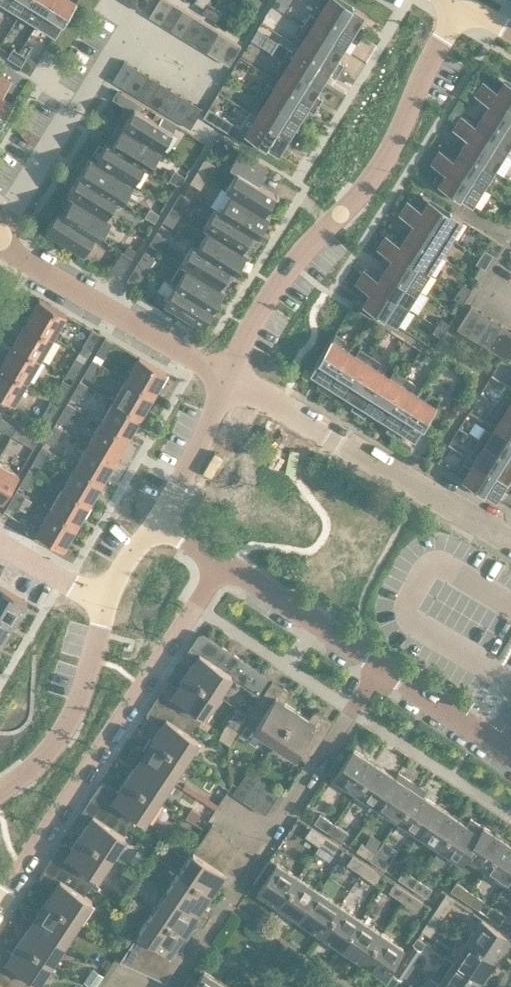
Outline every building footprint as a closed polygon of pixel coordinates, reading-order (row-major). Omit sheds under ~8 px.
[(26,0),(3,0),(2,2),(19,12),(26,0)] [(19,12),(36,23),(50,0),(26,0),(19,12)] [(54,34),(74,1),(72,0),(50,0),(36,23),(54,34)] [(141,13),(149,0),(134,0),(131,6),(141,13)] [(172,3),(167,0),(158,0),(148,16),(160,24),(172,3)] [(290,0),(276,0),(274,4),(285,9),(290,0)] [(362,36),(365,30),(359,26),(366,14),(343,0),(319,0),(326,4),(322,11),(362,36)] [(207,1),(202,10),(209,15),(214,6),(207,1)] [(170,30),(183,10),(172,3),(160,24),(170,30)] [(214,6),(209,15),(215,19),(221,10),(214,6)] [(170,30),(181,37),(194,16),(183,10),(170,30)] [(304,24),(344,49),(351,38),(358,42),(362,36),(322,11),(318,18),(311,13),(304,24)] [(194,45),(207,24),(194,16),(181,37),(194,45)] [(194,45),(208,53),(220,33),(207,24),(194,45)] [(344,49),(304,24),(298,35),(305,39),(300,46),(341,71),(345,64),(338,59),(344,49)] [(218,59),(230,39),(220,33),(208,53),(218,59)] [(230,39),(218,59),(229,66),(241,45),(230,39)] [(279,42),(273,52),(283,58),(323,83),(329,73),(337,77),(341,71),(300,46),(296,52),(279,42)] [(12,48),(6,57),(13,61),(18,52),(12,48)] [(13,61),(20,66),(26,57),(18,52),(13,61)] [(20,66),(18,69),(29,75),(32,70),(36,63),(26,57),(20,66)] [(316,93),(323,83),(283,58),(277,69),(284,74),(279,81),(319,105),(323,98),(316,93)] [(125,87),(137,68),(124,60),(112,79),(125,87)] [(137,68),(125,87),(138,95),(150,75),(137,68)] [(12,103),(1,96),(11,80),(0,74),(0,123),(12,103)] [(138,95),(148,101),(160,82),(150,75),(138,95)] [(479,87),(483,81),(474,75),(470,82),(479,87)] [(510,107),(510,82),(506,79),(499,90),(483,80),(483,81),(479,87),(475,93),(474,95),(483,100),(488,92),(510,107)] [(262,94),(301,118),(308,108),(315,112),(319,105),(279,81),(275,87),(268,83),(262,94)] [(148,101),(159,108),(171,88),(160,82),(148,101)] [(479,87),(470,82),(467,87),(475,93),(479,87)] [(169,114),(181,94),(171,88),(159,108),(169,114)] [(260,95),(253,90),(248,99),(254,103),(260,95)] [(510,131),(510,107),(488,92),(483,100),(490,105),(484,114),(510,131)] [(169,114),(179,120),(191,100),(181,94),(169,114)] [(262,109),(258,115),(298,140),(302,133),(295,128),(301,118),(262,94),(255,105),(262,109)] [(191,100),(179,120),(191,127),(203,107),(191,100)] [(458,102),(448,116),(457,121),(466,107),(458,102)] [(172,131),(171,131),(175,125),(162,117),(158,123),(133,108),(122,127),(161,150),(172,131)] [(484,114),(478,124),(462,114),(453,129),(462,134),(466,127),(506,153),(510,145),(510,131),(484,114)] [(228,119),(222,129),(241,140),(246,133),(279,154),(287,142),(294,146),(298,140),(258,115),(253,124),(246,120),(241,128),(228,119)] [(161,150),(122,127),(118,124),(111,135),(115,138),(111,144),(146,166),(145,167),(149,170),(161,150)] [(462,134),(469,139),(462,149),(495,170),(503,175),(510,163),(510,156),(506,153),(466,127),(462,134)] [(101,141),(92,157),(95,159),(130,181),(129,182),(132,184),(134,185),(145,167),(146,166),(111,144),(106,141),(105,143),(101,141)] [(485,186),(495,170),(462,149),(456,159),(440,149),(431,163),(439,168),(444,161),(485,186)] [(276,195),(257,184),(267,167),(240,151),(230,167),(237,171),(226,190),(230,193),(231,192),(265,213),(266,212),(276,195)] [(91,156),(79,176),(118,199),(122,202),(132,184),(129,182),(130,181),(95,159),(92,157),(91,156)] [(204,159),(196,171),(207,178),(215,165),(204,159)] [(444,161),(439,168),(447,172),(440,183),(473,204),(485,186),(444,161)] [(169,180),(176,183),(176,182),(179,184),(184,177),(174,171),(169,180)] [(196,171),(190,182),(200,188),(207,178),(196,171)] [(108,217),(118,199),(79,176),(67,195),(71,198),(72,197),(107,218),(108,217)] [(230,193),(220,210),(219,212),(254,232),(253,233),(258,236),(271,215),(266,212),(265,213),(231,192),(230,193)] [(172,205),(182,212),(190,199),(179,193),(172,205)] [(72,197),(71,198),(62,214),(61,214),(97,236),(96,237),(101,240),(113,220),(108,217),(107,218),(72,197)] [(452,238),(463,220),(430,199),(424,210),(408,200),(399,213),(408,219),(412,213),(452,238)] [(182,212),(172,205),(162,221),(173,227),(182,212)] [(215,207),(203,226),(208,229),(209,228),(243,249),(243,250),(247,252),(254,241),(252,240),(255,235),(253,233),(254,232),(219,212),(220,210),(215,207)] [(153,221),(158,213),(149,208),(145,216),(153,221)] [(85,255),(96,237),(97,236),(61,214),(62,214),(57,211),(45,231),(85,255)] [(408,234),(441,255),(452,238),(412,213),(408,219),(415,223),(408,234)] [(209,228),(208,229),(198,246),(197,248),(232,269),(231,270),(236,273),(248,253),(243,250),(243,249),(209,228)] [(149,242),(160,249),(166,238),(156,232),(149,242)] [(430,271),(441,255),(408,234),(401,244),(386,235),(378,248),(387,253),(391,247),(430,271)] [(137,249),(127,243),(122,252),(132,257),(137,249)] [(193,243),(182,262),(185,264),(186,264),(221,286),(222,285),(224,286),(230,277),(228,276),(231,270),(232,269),(197,248),(198,246),(193,243)] [(419,289),(430,271),(391,247),(387,253),(393,258),(386,268),(419,289)] [(492,255),(483,249),(475,263),(483,268),(492,255)] [(120,277),(132,258),(132,257),(122,252),(121,251),(110,270),(120,277)] [(138,261),(148,267),(154,257),(144,251),(138,261)] [(148,267),(138,261),(126,280),(136,286),(148,267)] [(182,262),(170,281),(174,283),(215,308),(227,288),(224,286),(222,285),(221,286),(186,264),(185,264),(182,262)] [(409,306),(419,289),(386,268),(380,279),(365,269),(356,282),(365,288),(369,281),(409,306)] [(371,292),(364,303),(397,324),(409,306),(369,281),(365,288),(371,292)] [(204,327),(215,308),(174,283),(163,302),(204,327)] [(453,297),(459,301),(462,303),(471,289),(462,284),(453,297)] [(27,320),(54,337),(67,315),(40,299),(27,320)] [(471,306),(457,329),(467,335),(482,313),(471,306)] [(477,342),(492,319),(482,313),(467,335),(477,342)] [(450,322),(441,317),(432,330),(441,336),(450,322)] [(477,342),(488,348),(502,325),(492,319),(477,342)] [(41,358),(54,337),(27,320),(14,343),(41,358)] [(510,333),(510,331),(502,325),(488,348),(498,354),(510,333)] [(91,329),(81,346),(90,351),(100,334),(91,329)] [(317,387),(323,391),(348,351),(342,347),(346,339),(335,332),(310,372),(322,379),(317,387)] [(498,354),(509,361),(510,358),(510,333),(498,354)] [(104,337),(95,354),(103,358),(113,342),(104,337)] [(2,364),(28,380),(41,358),(14,343),(2,364)] [(348,351),(323,391),(330,395),(335,388),(345,394),(370,355),(360,348),(355,355),(348,351)] [(351,409),(358,413),(383,372),(376,368),(381,361),(370,355),(345,394),(356,401),(351,409)] [(75,357),(65,374),(73,379),(83,362),(75,357)] [(154,395),(167,373),(139,357),(126,379),(154,395)] [(92,359),(83,375),(91,380),(100,364),(92,359)] [(2,364),(0,367),(0,394),(15,403),(28,380),(2,364)] [(410,367),(405,376),(415,383),(419,376),(413,372),(415,370),(410,367)] [(369,410),(379,416),(405,376),(394,370),(390,377),(383,372),(358,413),(365,417),(369,410)] [(386,431),(392,435),(417,394),(410,390),(415,383),(405,376),(379,416),(390,423),(386,431)] [(71,383),(63,379),(53,395),(61,399),(71,383)] [(114,401),(141,417),(154,395),(126,379),(114,401)] [(70,396),(78,401),(88,385),(80,380),(70,396)] [(487,384),(481,393),(487,397),(493,388),(487,384)] [(417,394),(392,435),(399,439),(404,432),(415,439),(440,399),(429,392),(424,398),(417,394)] [(507,395),(500,405),(510,412),(510,398),(507,395)] [(48,422),(58,405),(50,401),(40,417),(48,422)] [(114,401),(101,423),(128,438),(141,417),(114,401)] [(58,418),(66,423),(75,407),(67,402),(58,418)] [(500,405),(494,416),(501,421),(497,427),(510,436),(510,412),(500,405)] [(0,417),(0,429),(11,436),(16,427),(0,417)] [(101,423),(88,444),(115,460),(128,438),(101,423)] [(45,440),(53,445),(62,429),(54,424),(45,440)] [(497,427),(492,434),(485,429),(479,439),(510,460),(510,436),(497,427)] [(18,440),(33,448),(38,440),(23,431),(18,440)] [(479,439),(472,450),(479,455),(475,462),(510,485),(510,460),(479,439)] [(88,444),(75,466),(102,482),(115,460),(88,444)] [(41,446),(32,462),(40,467),(49,451),(41,446)] [(496,500),(503,489),(509,493),(510,491),(510,485),(475,462),(471,468),(464,464),(457,475),(496,500)] [(3,500),(18,473),(0,463),(0,499),(3,500)] [(75,466),(63,488),(90,503),(102,482),(75,466)] [(19,484),(27,489),(37,473),(29,468),(19,484)] [(63,488),(50,509),(77,524),(90,503),(63,488)] [(24,495),(16,490),(6,506),(15,511),(24,495)] [(37,531),(64,547),(77,524),(50,509),(37,531)] [(14,623),(26,602),(0,587),(0,614),(14,623)] [(14,623),(0,614),(0,642),(2,643),(14,623)] [(188,649),(230,677),(257,695),(268,678),(204,636),(203,636),(202,635),(200,635),(198,636),(197,636),(196,637),(195,637),(194,638),(189,647),(188,648),(188,649)] [(190,659),(191,660),(193,661),(184,675),(217,697),(230,677),(188,649),(187,651),(187,652),(187,653),(187,654),(188,655),(188,657),(190,659)] [(155,698),(162,702),(197,724),(202,716),(204,717),(217,697),(184,675),(176,687),(173,684),(171,683),(170,683),(168,683),(166,684),(164,685),(163,686),(155,698)] [(286,691),(285,690),(272,680),(249,715),(248,716),(248,717),(248,718),(248,719),(248,720),(248,721),(249,722),(250,724),(256,727),(255,729),(274,742),(296,711),(284,702),(287,697),(288,696),(288,695),(288,694),(287,693),(287,692),(287,691),(286,691)] [(155,698),(149,708),(148,709),(148,710),(148,711),(148,712),(148,714),(148,715),(148,716),(149,717),(149,718),(151,720),(152,720),(161,726),(152,739),(184,760),(198,740),(190,735),(197,724),(162,702),(155,698)] [(297,755),(303,759),(304,759),(306,760),(307,759),(308,759),(309,759),(309,758),(334,722),(320,713),(318,712),(316,712),(314,712),(314,713),(313,713),(312,714),(308,719),(296,711),(274,742),(296,756),(297,755)] [(206,731),(211,725),(202,719),(198,725),(206,731)] [(131,750),(129,752),(171,780),(184,760),(152,739),(150,738),(142,750),(138,748),(136,748),(131,750)] [(334,778),(355,792),(375,763),(353,749),(334,778)] [(134,767),(126,779),(158,800),(171,780),(129,752),(128,754),(127,756),(127,758),(127,759),(127,761),(127,763),(134,767)] [(375,763),(355,792),(377,806),(396,777),(395,777),(375,763)] [(243,800),(258,779),(247,772),(233,793),(243,800)] [(396,777),(377,806),(397,820),(416,791),(410,787),(409,786),(412,782),(398,773),(395,777),(396,777)] [(89,799),(130,826),(136,816),(144,821),(158,800),(126,779),(117,791),(108,785),(106,784),(105,784),(102,783),(100,784),(99,785),(98,785),(97,787),(89,799)] [(253,808),(268,786),(258,779),(243,800),(253,808)] [(268,786),(253,808),(264,814),(279,793),(268,786)] [(397,820),(418,834),(437,805),(416,791),(397,820)] [(79,836),(112,857),(125,837),(124,836),(130,826),(89,799),(82,810),(81,811),(81,812),(80,813),(80,814),(80,815),(81,816),(81,817),(82,818),(82,819),(83,820),(87,823),(79,836)] [(437,805),(418,834),(439,848),(459,819),(437,805)] [(191,808),(185,817),(195,824),(201,815),(191,808)] [(328,833),(334,824),(319,813),(313,822),(328,833)] [(468,825),(459,819),(439,848),(433,858),(435,859),(434,860),(441,865),(447,856),(448,854),(461,863),(466,856),(465,855),(484,828),(471,819),(468,825)] [(223,871),(213,865),(204,858),(217,837),(222,833),(212,824),(194,852),(192,851),(179,872),(211,893),(219,881),(226,885),(227,885),(228,885),(229,885),(230,885),(232,884),(232,883),(235,879),(223,871)] [(334,824),(328,833),(342,842),(347,833),(334,824)] [(319,846),(325,837),(309,827),(304,836),(319,846)] [(466,856),(487,870),(506,841),(484,827),(484,828),(465,855),(466,856)] [(204,858),(213,865),(226,845),(230,841),(222,833),(217,837),(204,858)] [(98,878),(112,857),(79,836),(71,847),(68,845),(66,845),(64,845),(62,845),(60,845),(59,846),(57,848),(56,849),(49,859),(90,886),(96,877),(98,878)] [(325,837),(319,846),(332,855),(338,846),(325,837)] [(213,865),(223,871),(234,854),(240,849),(230,841),(226,845),(213,865)] [(507,883),(510,878),(510,845),(506,841),(487,870),(507,883)] [(361,842),(355,851),(370,860),(376,852),(361,842)] [(223,871),(235,879),(249,858),(240,849),(234,854),(223,871)] [(370,860),(384,869),(389,861),(376,852),(370,860)] [(361,874),(367,866),(352,856),(346,865),(361,874)] [(84,895),(90,886),(49,859),(41,872),(40,873),(40,874),(40,875),(40,876),(40,877),(41,877),(41,878),(42,879),(54,888),(46,900),(78,922),(92,901),(84,895)] [(254,884),(260,889),(258,892),(279,906),(298,877),(271,859),(254,884)] [(367,866),(361,874),(374,883),(380,874),(367,866)] [(404,870),(398,879),(412,889),(418,880),(404,870)] [(208,909),(207,908),(202,905),(211,893),(179,872),(165,892),(207,921),(210,916),(210,915),(210,914),(210,913),(210,912),(210,911),(209,910),(208,909)] [(145,880),(139,876),(126,896),(132,900),(145,880)] [(298,877),(279,906),(300,920),(319,891),(298,877)] [(425,897),(431,888),(418,880),(412,889),(425,897)] [(456,882),(450,891),(466,901),(472,892),(456,882)] [(394,884),(388,893),(403,902),(408,893),(394,884)] [(340,905),(319,891),(300,920),(321,934),(340,905)] [(204,925),(204,924),(207,921),(165,892),(151,912),(184,934),(192,922),(198,926),(199,926),(200,926),(201,926),(202,926),(204,925)] [(479,911),(485,902),(472,892),(466,901),(479,911)] [(403,902),(416,911),(422,902),(408,893),(403,902)] [(431,914),(440,920),(453,900),(444,894),(431,914)] [(78,922),(46,900),(38,913),(33,909),(32,909),(31,909),(29,909),(28,909),(26,910),(26,911),(23,915),(65,942),(78,922)] [(342,948),(361,919),(340,905),(321,934),(342,948)] [(490,905),(484,914),(499,923),(505,915),(490,905)] [(183,951),(182,950),(176,946),(184,934),(151,912),(138,932),(139,933),(120,961),(133,966),(136,958),(149,940),(159,946),(168,952),(180,961),(183,956),(184,956),(184,955),(184,954),(184,953),(183,952),(183,951)] [(440,920),(431,914),(420,931),(429,936),(440,920)] [(19,941),(52,962),(65,942),(23,915),(21,918),(20,920),(20,921),(20,922),(21,923),(21,924),(22,925),(23,925),(27,928),(19,941)] [(361,919),(342,948),(363,962),(382,933),(361,919)] [(497,959),(510,939),(510,938),(482,920),(469,940),(497,959)] [(363,962),(383,975),(384,977),(404,948),(382,933),(363,962)] [(133,966),(143,971),(146,965),(159,946),(149,940),(136,958),(133,966)] [(497,959),(469,940),(454,961),(482,980),(497,959)] [(52,962),(19,941),(11,953),(1,946),(0,946),(0,970),(24,986),(30,978),(38,983),(52,962)] [(411,943),(403,956),(412,962),(420,949),(411,943)] [(168,952),(159,946),(146,965),(143,971),(153,976),(156,969),(168,952)] [(180,961),(168,952),(156,969),(153,976),(166,982),(180,961)] [(432,976),(441,981),(449,986),(483,986),(486,983),(482,980),(454,961),(446,955),(432,976)] [(392,972),(393,972),(401,978),(412,962),(403,956),(392,972)] [(100,965),(106,969),(110,963),(104,959),(100,965)] [(92,986),(96,986),(103,976),(102,975),(93,969),(84,982),(92,986)] [(24,986),(0,970),(0,986),(24,986)] [(182,986),(225,986),(226,985),(205,971),(198,981),(190,975),(182,986)]
